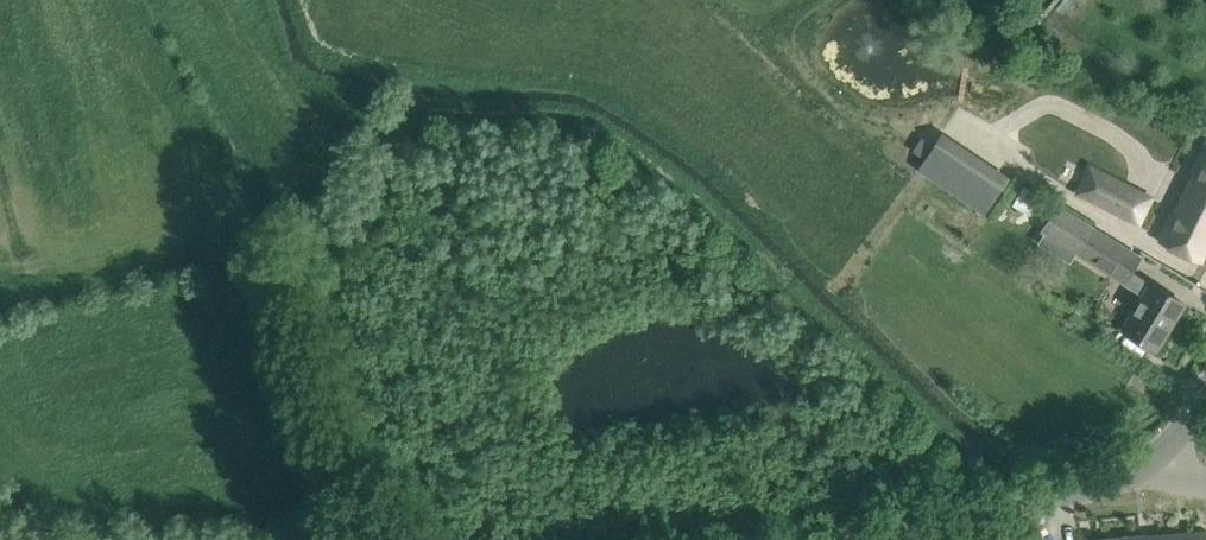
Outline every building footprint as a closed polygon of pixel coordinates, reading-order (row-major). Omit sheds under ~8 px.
[(871,89),(924,110),(936,80),(863,51),(855,73),(874,81),(871,89)] [(1049,128),(1035,123),(1046,94),(991,74),(973,122),(1043,147),(1049,128)] [(984,213),(1002,186),(935,142),(933,145),(927,141),(918,154),(925,158),(918,169),(984,213)] [(1161,242),(1199,261),(1205,247),(1205,150),(1161,242)] [(1090,167),(1078,192),(1113,210),(1126,184),(1090,167)] [(1150,283),(1130,271),(1138,257),(1091,228),(1076,253),(1144,294),(1122,330),(1155,350),(1184,303),(1150,283)] [(1147,536),(1147,539),(1205,539),(1205,531),(1147,536)]
